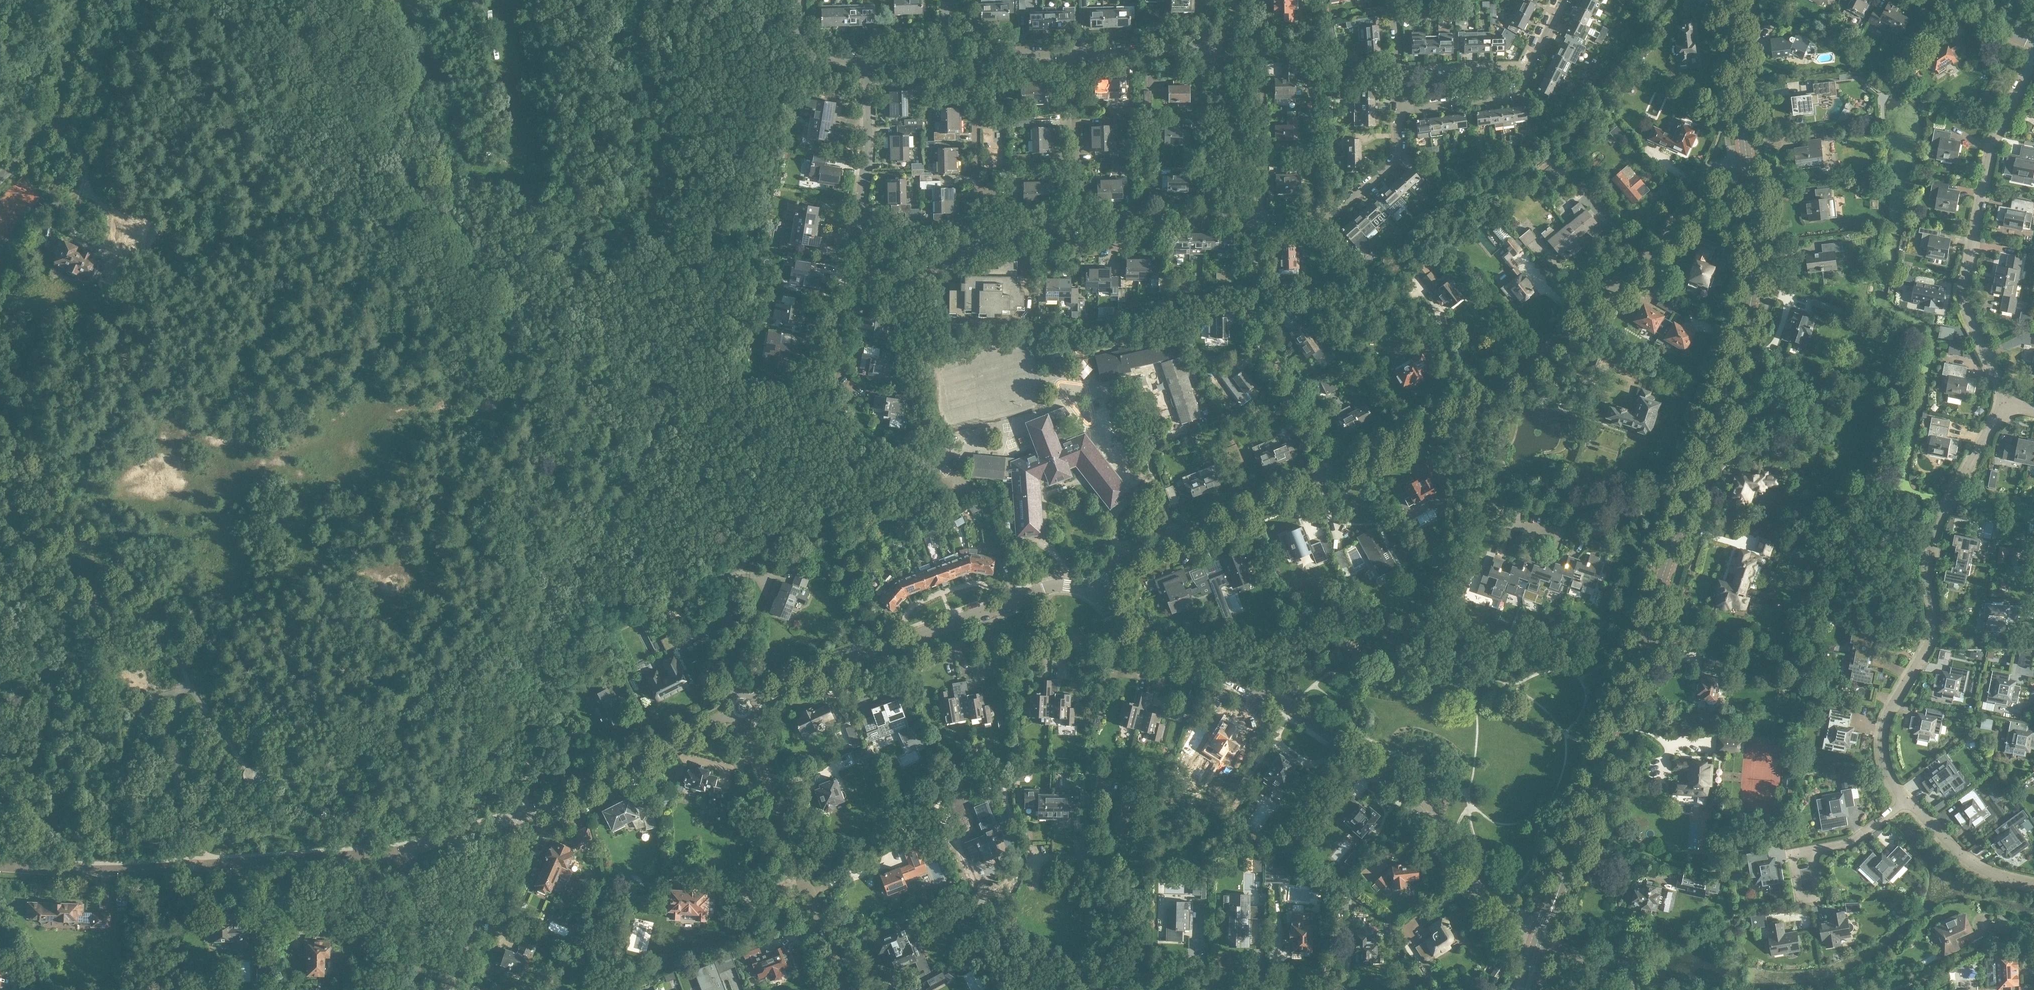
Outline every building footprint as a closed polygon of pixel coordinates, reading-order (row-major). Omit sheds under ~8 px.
[(390,16),(402,15),(400,0),(388,0),(390,16)] [(907,0),(894,0),(894,13),(907,12),(907,0)] [(907,12),(921,12),(921,5),(923,5),(923,0),(907,0),(907,12)] [(994,0),(984,0),(981,0),(981,4),(981,20),(995,20),(994,0)] [(995,20),(1008,19),(1008,12),(1013,12),(1012,0),(994,0),(995,20)] [(1170,12),(1190,12),(1191,0),(1170,0),(1170,12)] [(1273,13),(1283,13),(1284,21),(1293,21),(1293,13),(1293,10),(1297,10),(1297,0),(1273,0),(1273,13)] [(1521,4),(1517,2),(1507,21),(1510,22),(1507,28),(1516,33),(1519,27),(1523,29),(1535,5),(1537,0),(1523,0),(1521,4)] [(1594,0),(1582,0),(1578,7),(1590,13),(1595,15),(1601,3),(1594,0)] [(1864,18),(1871,4),(1867,1),(1868,0),(1851,0),(1847,9),(1864,18)] [(1888,31),(1891,25),(1898,13),(1901,7),(1890,2),(1885,11),(1876,7),(1868,22),(1878,27),(1878,26),(1888,31)] [(861,5),(862,24),(875,23),(874,7),(875,7),(875,4),(861,5)] [(836,25),(835,5),(822,5),(822,9),(822,25),(836,25)] [(835,5),(836,25),(849,24),(849,5),(835,5)] [(849,5),(849,24),(862,24),(861,5),(849,5)] [(1116,10),(1116,26),(1130,26),(1130,18),(1134,18),(1134,6),(1116,6),(1116,10)] [(1376,13),(1374,6),(1365,8),(1366,14),(1376,13)] [(1043,12),(1044,28),(1057,28),(1056,12),(1056,7),(1055,7),(1043,7),(1043,8),(1042,8),(1042,12),(1043,12)] [(1056,12),(1057,28),(1070,28),(1070,20),(1075,20),(1075,7),(1063,7),(1063,11),(1056,12)] [(1103,26),(1103,10),(1103,7),(1090,7),(1090,27),(1103,26)] [(1572,18),(1584,24),(1590,13),(1578,7),(1572,18)] [(1116,26),(1116,10),(1103,10),(1103,26),(1116,26)] [(1043,12),(1042,12),(1030,12),(1031,29),(1044,28),(1043,12)] [(1898,13),(1891,25),(1888,31),(1900,37),(1909,18),(1898,13)] [(1374,16),(1346,22),(1347,28),(1358,26),(1358,28),(1359,40),(1365,40),(1379,39),(1378,25),(1375,26),(1374,16)] [(1584,24),(1572,18),(1566,31),(1569,32),(1567,37),(1583,45),(1584,42),(1583,41),(1583,40),(1584,40),(1590,28),(1584,25),(1584,24)] [(1690,64),(1690,66),(1697,66),(1692,20),(1681,21),(1682,27),(1676,28),(1678,43),(1675,43),(1677,65),(1690,64)] [(1324,28),(1326,39),(1334,37),(1331,26),(1324,28)] [(1600,32),(1605,35),(1608,29),(1602,26),(1600,32)] [(1491,38),(1491,52),(1504,51),(1504,49),(1507,49),(1516,35),(1505,28),(1501,34),(1503,35),(1503,37),(1491,38)] [(1491,38),(1491,32),(1482,32),(1477,32),(1464,32),(1464,38),(1464,52),(1491,52),(1491,38)] [(1605,35),(1600,32),(1595,41),(1600,44),(1605,35)] [(1438,35),(1438,53),(1452,53),(1451,33),(1438,33),(1438,35)] [(1438,53),(1438,35),(1425,36),(1425,53),(1438,53)] [(1425,53),(1425,36),(1412,36),(1412,40),(1412,54),(1425,53)] [(1772,41),(1774,56),(1779,56),(1787,59),(1789,55),(1794,57),(1795,54),(1803,58),(1810,42),(1797,36),(1796,38),(1793,37),(1791,37),(1791,38),(1772,41)] [(1555,53),(1572,62),(1577,50),(1583,52),(1586,47),(1583,46),(1583,45),(1567,37),(1564,43),(1561,41),(1555,53)] [(1379,39),(1365,40),(1366,53),(1367,53),(1367,59),(1374,58),(1374,53),(1380,52),(1379,39)] [(1893,50),(1902,55),(1907,44),(1898,40),(1893,50)] [(1930,60),(1940,74),(1947,69),(1945,67),(1958,58),(1954,52),(1961,47),(1957,42),(1930,60)] [(1920,70),(1916,65),(1922,61),(1916,52),(1906,59),(1915,73),(1920,70)] [(1549,65),(1561,71),(1566,74),(1572,62),(1555,53),(1549,65)] [(1295,95),(1301,95),(1303,92),(1303,88),(1301,86),(1295,86),(1295,79),(1294,79),(1294,64),(1283,64),(1283,80),(1275,80),(1275,92),(1274,92),(1275,98),(1295,98),(1295,95)] [(1543,77),(1559,85),(1562,78),(1559,76),(1561,71),(1549,65),(1543,77)] [(1585,76),(1585,75),(1587,76),(1590,71),(1588,70),(1588,68),(1583,65),(1579,73),(1585,76)] [(1559,85),(1543,77),(1537,89),(1549,95),(1547,100),(1550,103),(1553,103),(1554,103),(1557,97),(1559,95),(1559,93),(1560,91),(1556,89),(1559,85)] [(1106,79),(1107,98),(1126,98),(1126,87),(1119,87),(1119,78),(1106,79)] [(1107,98),(1106,79),(1094,79),(1094,99),(1107,98)] [(1354,85),(1354,99),(1374,99),(1374,85),(1371,85),(1371,79),(1353,79),(1353,82),(1354,82),(1354,85)] [(1033,80),(1021,80),(1021,100),(1034,100),(1033,80)] [(1046,80),(1033,80),(1034,100),(1034,104),(1046,104),(1046,100),(1046,95),(1051,95),(1051,86),(1046,86),(1046,80)] [(1792,97),(1794,111),(1790,112),(1790,113),(1793,115),(1794,116),(1795,115),(1797,115),(1797,114),(1798,113),(1799,113),(1801,114),(1803,114),(1804,114),(1805,113),(1806,112),(1807,113),(1809,114),(1810,114),(1812,113),(1812,112),(1813,111),(1812,103),(1818,102),(1818,96),(1831,95),(1829,81),(1816,83),(1817,91),(1798,94),(1798,97),(1792,97)] [(1189,101),(1188,87),(1181,87),(1181,83),(1160,83),(1161,92),(1151,92),(1151,95),(1161,95),(1161,99),(1169,99),(1169,101),(1189,101)] [(887,91),(887,104),(907,103),(907,90),(887,91)] [(810,119),(832,123),(835,103),(825,101),(805,98),(804,109),(812,110),(810,119)] [(1374,112),(1374,99),(1354,99),(1354,112),(1374,112)] [(907,103),(887,104),(888,116),(907,116),(907,103)] [(1512,107),(1514,120),(1525,119),(1524,106),(1512,107)] [(940,108),(940,120),(961,120),(960,107),(940,108)] [(1512,107),(1500,109),(1502,126),(1514,125),(1513,121),(1514,120),(1512,107)] [(1500,109),(1488,110),(1490,124),(1494,123),(1495,127),(1502,126),(1500,109)] [(1490,124),(1488,110),(1476,112),(1478,125),(1490,124)] [(1374,112),(1354,112),(1354,125),(1361,125),(1361,126),(1374,126),(1374,112)] [(1452,115),(1454,128),(1465,127),(1464,113),(1452,115)] [(1452,115),(1440,117),(1442,130),(1454,128),(1452,115)] [(1442,130),(1440,117),(1416,120),(1418,138),(1443,135),(1442,130)] [(1287,125),(1276,125),(1276,140),(1296,140),(1296,118),(1287,118),(1287,125)] [(832,123),(810,119),(807,138),(818,140),(818,139),(837,142),(838,132),(830,131),(832,123)] [(961,120),(940,120),(941,133),(961,133),(961,120)] [(1692,136),(1695,129),(1693,127),(1679,120),(1676,127),(1675,127),(1673,127),(1671,133),(1667,131),(1666,134),(1653,128),(1648,138),(1668,147),(1669,146),(1684,153),(1688,144),(1689,144),(1693,136),(1692,136)] [(1164,144),(1188,145),(1188,130),(1179,130),(1180,123),(1164,123),(1163,130),(1165,130),(1164,144)] [(1626,133),(1618,124),(1609,132),(1616,141),(1626,133)] [(888,135),(888,148),(908,147),(908,135),(911,131),(922,131),(922,125),(904,125),(898,125),(898,135),(888,135)] [(1089,126),(1089,139),(1109,138),(1109,126),(1089,126)] [(1032,127),(1033,140),(1052,140),(1052,127),(1032,127)] [(1836,129),(1823,130),(1825,141),(1837,140),(1836,129)] [(1948,140),(1950,131),(1935,129),(1931,150),(1938,151),(1937,158),(1958,162),(1962,142),(1948,140)] [(1347,149),(1347,153),(1360,153),(1360,139),(1355,140),(1355,133),(1342,133),(1342,149),(1347,149)] [(1109,138),(1089,139),(1089,151),(1109,151),(1109,138)] [(1823,164),(1820,139),(1807,141),(1808,147),(1795,149),(1797,167),(1823,164)] [(1052,140),(1033,140),(1033,153),(1052,152),(1052,140)] [(908,147),(888,148),(889,160),(908,160),(908,147)] [(937,148),(937,160),(958,160),(958,147),(937,148)] [(2023,147),(2021,157),(2009,155),(2006,169),(2014,171),(2014,175),(2033,178),(2033,173),(2033,149),(2023,147)] [(817,183),(838,186),(841,168),(825,165),(826,156),(813,153),(810,175),(818,177),(817,183)] [(1360,153),(1347,153),(1347,167),(1348,170),(1356,171),(1355,167),(1360,166),(1360,153)] [(958,160),(937,160),(938,173),(958,173),(958,160)] [(1277,175),(1277,192),(1297,192),(1297,164),(1282,164),(1282,175),(1277,175)] [(1649,190),(1643,183),(1635,174),(1628,164),(1619,171),(1611,178),(1632,204),(1649,190)] [(1188,169),(1158,168),(1158,176),(1162,176),(1161,190),(1167,190),(1188,190),(1188,169)] [(1410,168),(1400,177),(1409,187),(1419,178),(1410,168)] [(781,177),(774,176),(773,184),(780,185),(781,177)] [(1048,180),(1036,180),(1036,200),(1049,200),(1049,192),(1054,192),(1054,177),(1048,177),(1048,180)] [(1400,177),(1390,186),(1399,196),(1400,196),(1409,187),(1400,177)] [(1036,178),(1014,178),(1014,189),(1023,189),(1023,200),(1036,200),(1036,180),(1036,178)] [(1109,198),(1109,178),(1096,178),(1097,198),(1109,198)] [(1109,178),(1109,198),(1122,198),(1122,192),(1127,192),(1127,178),(1109,178)] [(1947,190),(1949,181),(1934,178),(1930,199),(1937,200),(1935,208),(1956,212),(1960,192),(1947,190)] [(905,179),(885,179),(885,192),(905,191),(905,179)] [(1573,185),(1582,195),(1589,189),(1581,179),(1573,185)] [(934,187),(935,201),(955,200),(954,188),(941,188),(941,181),(919,181),(919,187),(934,187)] [(1382,197),(1377,201),(1390,215),(1391,216),(1406,203),(1400,196),(1399,196),(1390,186),(1380,195),(1382,197)] [(1835,198),(1832,198),(1831,188),(1815,189),(1816,200),(1801,202),(1803,216),(1809,216),(1810,221),(1837,218),(1835,198)] [(905,191),(885,192),(885,205),(891,204),(891,212),(897,212),(897,213),(905,213),(905,219),(909,219),(920,218),(920,210),(912,210),(912,212),(910,212),(910,203),(905,203),(905,191)] [(1417,196),(1421,201),(1422,200),(1423,201),(1426,198),(1425,197),(1426,196),(1422,192),(1417,196)] [(1421,201),(1417,196),(1412,201),(1416,205),(1421,201)] [(2033,214),(2033,208),(2033,202),(2012,197),(2010,207),(1999,205),(1996,220),(2004,221),(2003,225),(2023,229),(2025,220),(2028,221),(2029,213),(2033,214)] [(955,200),(935,201),(935,212),(933,212),(933,228),(948,227),(948,213),(955,213),(955,200)] [(1371,203),(1361,212),(1370,222),(1376,228),(1390,215),(1377,201),(1373,204),(1371,203)] [(1566,225),(1577,237),(1585,231),(1594,238),(1602,231),(1595,223),(1595,222),(1586,210),(1586,209),(1579,201),(1571,207),(1575,218),(1566,225)] [(794,223),(818,227),(820,218),(817,218),(819,207),(809,205),(808,206),(788,203),(787,213),(795,215),(794,223)] [(1361,212),(1351,220),(1360,231),(1363,234),(1365,237),(1376,228),(1370,222),(1361,212)] [(1351,220),(1341,229),(1350,240),(1350,239),(1354,242),(1363,234),(1360,231),(1351,220)] [(818,227),(794,223),(792,233),(786,232),(784,242),(791,243),(790,244),(802,245),(802,244),(821,247),(823,237),(817,236),(818,227)] [(1500,225),(1493,231),(1502,242),(1500,244),(1507,252),(1512,257),(1522,249),(1519,246),(1522,244),(1519,241),(1516,238),(1514,240),(1511,236),(1510,237),(1500,225)] [(1577,237),(1566,225),(1557,232),(1549,226),(1540,233),(1547,241),(1548,241),(1558,253),(1564,248),(1573,254),(1581,248),(1575,239),(1577,237)] [(1926,256),(1947,260),(1951,240),(1938,238),(1939,229),(1921,225),(1919,232),(1923,233),(1920,247),(1928,249),(1926,256)] [(1518,237),(1526,246),(1536,238),(1528,228),(1518,237)] [(1175,254),(1189,254),(1189,248),(1189,233),(1175,233),(1175,254)] [(1203,234),(1189,233),(1189,248),(1189,254),(1203,254),(1203,248),(1203,234)] [(1203,234),(1203,248),(1217,248),(1217,234),(1203,234)] [(1217,234),(1217,248),(1226,248),(1226,254),(1233,254),(1234,239),(1231,239),(1231,234),(1217,234)] [(1698,248),(1686,280),(1688,281),(1687,286),(1695,289),(1696,284),(1706,288),(1706,286),(1709,287),(1712,278),(1710,277),(1714,266),(1703,262),(1705,258),(1709,259),(1716,243),(1698,237),(1694,246),(1698,248)] [(53,264),(57,266),(57,265),(62,268),(61,268),(67,271),(66,273),(73,276),(74,274),(76,275),(75,278),(81,281),(83,276),(90,279),(98,262),(89,257),(90,254),(81,249),(79,253),(75,251),(77,247),(61,240),(49,262),(51,263),(53,264)] [(1373,247),(1368,240),(1363,244),(1369,250),(1373,247)] [(1288,241),(1280,242),(1280,254),(1277,255),(1278,274),(1298,274),(1298,254),(1295,254),(1295,245),(1288,246),(1288,241)] [(1843,251),(1842,242),(1822,245),(1823,253),(1807,255),(1809,273),(1837,270),(1835,252),(1843,251)] [(1514,277),(1500,288),(1506,296),(1508,295),(1509,296),(1510,296),(1510,297),(1511,297),(1512,297),(1513,297),(1513,296),(1514,297),(1516,296),(1521,301),(1523,300),(1525,301),(1529,297),(1529,295),(1533,292),(1530,289),(1533,287),(1530,284),(1530,283),(1530,281),(1528,280),(1527,280),(1522,273),(1521,274),(1515,267),(1518,265),(1512,257),(1507,252),(1501,257),(1512,269),(1509,271),(1514,277)] [(1995,280),(2018,284),(2021,270),(2020,270),(2022,258),(2009,256),(2007,267),(1998,266),(1995,280)] [(1126,277),(1138,277),(1138,257),(1126,257),(1126,277)] [(1138,257),(1138,277),(1138,281),(1149,281),(1149,286),(1158,285),(1158,265),(1151,265),(1151,257),(1138,257)] [(809,271),(811,260),(796,258),(794,268),(792,268),(790,281),(797,283),(797,287),(810,289),(810,286),(819,288),(821,273),(809,271)] [(998,262),(998,269),(983,269),(983,276),(965,276),(965,283),(950,283),(949,313),(957,313),(957,317),(964,317),(964,313),(986,314),(986,317),(995,317),(995,314),(1009,314),(1009,310),(1017,310),(1017,306),(1024,307),(1024,291),(1021,291),(1021,284),(1017,284),(1017,269),(1013,269),(1014,262),(998,262)] [(1423,263),(1415,270),(1431,289),(1433,287),(1440,295),(1436,298),(1441,304),(1445,301),(1450,308),(1463,297),(1454,287),(1455,284),(1453,280),(1450,281),(1444,274),(1437,280),(1423,263)] [(1086,287),(1099,287),(1099,267),(1086,267),(1086,287)] [(1099,267),(1099,287),(1111,287),(1111,267),(1099,267)] [(1925,305),(1924,311),(1934,312),(1935,307),(1942,309),(1946,289),(1932,286),(1934,278),(1917,275),(1913,295),(1923,297),(1921,305),(1925,305)] [(1058,297),(1058,277),(1046,277),(1046,286),(1038,286),(1038,301),(1046,301),(1046,299),(1058,299),(1058,297)] [(1078,311),(1078,299),(1078,288),(1071,288),(1071,277),(1058,277),(1058,297),(1058,301),(1066,301),(1065,302),(1065,303),(1066,305),(1067,305),(1068,306),(1070,307),(1071,307),(1073,306),(1075,305),(1075,303),(1078,303),(1078,311)] [(2018,284),(1995,280),(1993,294),(2004,296),(2001,311),(2014,314),(2017,297),(2016,297),(2018,284)] [(1657,304),(1671,313),(1677,303),(1662,295),(1657,304)] [(1673,311),(1687,320),(1692,312),(1677,303),(1673,311)] [(1814,310),(1832,319),(1835,313),(1818,303),(1814,310)] [(776,304),(774,316),(783,317),(782,323),(803,326),(805,309),(776,304)] [(1653,331),(1659,334),(1667,321),(1661,317),(1662,317),(1643,306),(1634,321),(1637,326),(1644,327),(1653,332),(1653,331)] [(2033,314),(2021,311),(2019,322),(2031,325),(2033,314)] [(1289,333),(1298,346),(1310,337),(1315,333),(1314,332),(1311,326),(1310,326),(1308,322),(1305,324),(1298,313),(1284,313),(1284,325),(1289,333)] [(1789,327),(1791,328),(1789,334),(1785,333),(1783,339),(1791,342),(1791,343),(1792,344),(1793,340),(1806,345),(1808,340),(1810,340),(1811,338),(1812,338),(1815,329),(1817,321),(1795,313),(1792,321),(1789,327)] [(1228,317),(1208,316),(1208,338),(1216,339),(1216,338),(1230,338),(1230,330),(1228,330),(1228,317)] [(867,335),(887,339),(890,321),(861,317),(859,329),(867,330),(867,335)] [(1330,324),(1325,318),(1318,323),(1322,329),(1330,324)] [(1667,321),(1659,334),(1656,341),(1662,344),(1665,339),(1673,344),(1677,350),(1683,350),(1692,334),(1673,324),(1667,321)] [(1419,324),(1410,329),(1419,343),(1428,338),(1419,324)] [(1939,337),(1954,338),(1955,327),(1940,325),(1939,337)] [(774,361),(774,364),(782,365),(784,356),(788,357),(790,344),(779,343),(781,333),(764,331),(762,345),(763,346),(762,357),(765,358),(765,360),(774,361)] [(1339,336),(1322,348),(1326,353),(1343,341),(1339,336)] [(1310,337),(1298,346),(1306,357),(1318,349),(1310,337)] [(1161,363),(1179,424),(1199,418),(1180,355),(1176,338),(1125,349),(1125,346),(1118,348),(1119,351),(1095,356),(1101,381),(1119,377),(1117,370),(1157,361),(1161,363)] [(1962,353),(1962,345),(1950,344),(1949,353),(1962,353)] [(868,374),(889,378),(893,350),(881,348),(880,358),(862,355),(860,367),(869,368),(868,374)] [(1586,367),(1598,372),(1604,356),(1591,351),(1586,367)] [(1414,383),(1422,378),(1416,368),(1419,366),(1420,368),(1426,365),(1420,354),(1414,358),(1415,360),(1393,373),(1402,388),(1404,387),(1406,391),(1416,385),(1414,383)] [(1945,392),(1965,396),(1966,393),(1974,394),(1977,379),(1965,377),(1967,367),(1945,363),(1942,375),(1946,376),(1944,383),(1947,383),(1945,392)] [(1438,374),(1444,382),(1453,375),(1447,367),(1438,374)] [(1232,377),(1231,378),(1223,368),(1214,375),(1223,386),(1230,381),(1231,384),(1240,401),(1248,396),(1246,393),(1254,386),(1255,384),(1251,379),(1249,380),(1242,370),(1232,377)] [(1336,389),(1330,377),(1320,381),(1326,394),(1336,389)] [(895,397),(910,400),(910,401),(917,402),(915,392),(896,389),(895,397)] [(1622,409),(1618,407),(1618,408),(1616,407),(1615,409),(1609,407),(1605,417),(1612,420),(1611,423),(1618,426),(1620,422),(1638,428),(1637,432),(1644,434),(1645,430),(1649,432),(1650,430),(1651,430),(1653,425),(1652,424),(1656,412),(1658,411),(1659,407),(1657,406),(1658,403),(1653,402),(1655,397),(1648,395),(1649,392),(1641,390),(1634,411),(1632,410),(1629,412),(1628,414),(1624,412),(1625,410),(1622,409)] [(882,415),(902,418),(905,400),(875,396),(873,407),(883,409),(882,415)] [(1351,407),(1360,424),(1372,418),(1370,414),(1377,410),(1372,400),(1366,404),(1364,400),(1351,407)] [(1360,424),(1351,407),(1348,402),(1343,405),(1347,414),(1339,418),(1346,432),(1360,424)] [(1258,409),(1261,417),(1271,412),(1268,406),(1266,406),(1266,405),(1260,407),(1260,408),(1258,409)] [(1047,416),(1027,423),(1038,453),(1015,461),(1014,458),(974,454),(972,475),(1013,479),(1017,535),(1041,533),(1037,479),(1040,478),(1041,479),(1047,476),(1050,483),(1069,475),(1067,469),(1074,466),(1074,465),(1076,464),(1111,507),(1129,492),(1090,442),(1092,440),(1083,429),(1067,434),(1062,420),(1070,413),(1064,406),(1046,413),(1047,416)] [(1926,444),(1929,444),(1927,453),(1947,457),(1948,453),(1956,455),(1959,440),(1946,437),(1947,428),(1949,429),(1950,421),(1932,418),(1926,444)] [(1187,425),(1189,432),(1202,428),(1200,422),(1187,425)] [(1267,440),(1277,463),(1291,457),(1289,452),(1294,450),(1290,441),(1280,445),(1276,437),(1267,440)] [(2014,461),(2028,464),(2033,441),(2018,438),(2017,447),(2005,445),(2003,458),(2014,461)] [(1277,463),(1267,440),(1251,447),(1252,448),(1252,447),(1255,455),(1254,455),(1257,462),(1257,461),(1260,460),(1263,468),(1277,463)] [(1229,447),(1236,463),(1242,460),(1236,445),(1229,447)] [(1236,463),(1229,447),(1224,449),(1230,465),(1236,463)] [(1404,499),(1409,506),(1414,503),(1414,504),(1430,495),(1432,499),(1440,495),(1442,498),(1443,498),(1445,500),(1450,497),(1442,484),(1437,487),(1436,486),(1433,487),(1430,482),(1439,477),(1429,459),(1419,465),(1423,471),(1417,475),(1419,479),(1413,482),(1412,480),(1406,483),(1407,485),(1405,487),(1410,496),(1404,499)] [(1198,470),(1206,491),(1220,486),(1218,480),(1221,479),(1215,464),(1198,470)] [(1206,491),(1198,470),(1183,476),(1185,482),(1184,483),(1188,492),(1191,491),(1193,496),(1206,491)] [(1764,485),(1777,486),(1777,476),(1768,475),(1768,472),(1763,471),(1763,475),(1758,475),(1759,474),(1747,473),(1741,472),(1739,477),(1735,475),(1733,481),(1737,482),(1736,487),(1735,487),(1732,496),(1737,498),(1736,501),(1743,503),(1744,500),(1750,502),(1754,490),(1764,490),(1764,485)] [(1165,488),(1172,504),(1178,502),(1172,486),(1165,488)] [(976,504),(979,508),(984,504),(982,500),(976,504)] [(979,508),(976,504),(970,509),(973,513),(979,508)] [(954,521),(957,526),(964,520),(962,516),(954,521)] [(1327,559),(1320,541),(1309,546),(1301,527),(1280,535),(1289,560),(1311,551),(1316,564),(1327,559)] [(1357,537),(1379,576),(1397,566),(1375,527),(1357,537)] [(1954,558),(1972,561),(1974,549),(1979,550),(1981,539),(1955,534),(1953,544),(1957,545),(1954,558)] [(1756,551),(1768,555),(1773,542),(1761,538),(1756,551)] [(2011,563),(2014,564),(2014,568),(2015,571),(2018,573),(2021,573),(2024,572),(2026,569),(2026,562),(2028,563),(2028,562),(2031,562),(2032,556),(2028,555),(2028,554),(2026,554),(2026,550),(1999,547),(1997,562),(2006,563),(2006,555),(2014,556),(2014,557),(2011,557),(2011,563)] [(968,554),(971,570),(981,572),(982,556),(976,555),(977,550),(968,548),(969,554),(968,554)] [(1349,566),(1342,549),(1333,553),(1340,570),(1349,566)] [(1733,585),(1746,590),(1756,560),(1761,561),(1762,557),(1750,553),(1751,552),(1742,549),(1738,559),(1734,557),(1732,563),(1731,563),(1729,567),(1731,567),(1730,571),(1737,573),(1733,584),(1733,585)] [(1212,590),(1214,594),(1224,590),(1222,586),(1223,586),(1221,582),(1229,578),(1232,587),(1250,580),(1238,551),(1221,558),(1227,572),(1219,575),(1218,573),(1210,576),(1215,588),(1212,590)] [(944,558),(951,578),(962,574),(956,559),(954,554),(944,558)] [(956,559),(962,574),(971,570),(968,554),(956,559)] [(1576,562),(1571,577),(1568,587),(1580,591),(1583,582),(1582,581),(1581,580),(1583,573),(1593,576),(1599,558),(1589,555),(1586,565),(1576,562)] [(982,556),(981,572),(992,573),(995,558),(982,556)] [(1564,567),(1555,563),(1549,579),(1546,589),(1559,593),(1562,584),(1561,583),(1559,582),(1561,574),(1571,577),(1576,562),(1577,560),(1568,556),(1564,567)] [(1503,591),(1508,574),(1499,570),(1502,560),(1493,557),(1487,575),(1497,579),(1494,586),(1492,586),(1491,586),(1488,595),(1500,599),(1503,591)] [(932,568),(938,582),(951,578),(944,558),(940,560),(941,564),(932,568)] [(1533,565),(1528,580),(1525,590),(1538,594),(1541,585),(1539,584),(1537,583),(1540,575),(1549,579),(1555,563),(1556,561),(1546,558),(1543,568),(1533,565)] [(1972,561),(1954,558),(1952,570),(1947,569),(1945,580),(1950,581),(1949,586),(1950,588),(1957,589),(1959,588),(1960,583),(1965,585),(1967,574),(1969,574),(1972,561)] [(1508,574),(1503,591),(1516,596),(1519,586),(1517,586),(1518,585),(1516,584),(1519,577),(1528,580),(1533,565),(1534,562),(1524,559),(1521,569),(1511,566),(1508,574)] [(1210,573),(1221,568),(1217,560),(1206,565),(1210,573)] [(938,582),(932,568),(920,572),(926,587),(938,582)] [(1192,580),(1195,584),(1206,580),(1206,579),(1207,578),(1203,568),(1189,573),(1192,580)] [(1157,579),(1171,613),(1181,609),(1180,607),(1191,603),(1187,593),(1185,594),(1181,584),(1187,582),(1182,569),(1157,579)] [(778,598),(777,597),(776,597),(770,612),(788,618),(795,599),(804,603),(808,592),(799,589),(800,585),(805,587),(809,577),(796,572),(793,582),(793,583),(792,585),(783,582),(781,588),(782,589),(778,598)] [(910,576),(915,591),(926,587),(920,572),(910,576)] [(892,587),(889,591),(900,602),(907,594),(898,580),(894,576),(887,583),(892,587)] [(915,591),(910,576),(898,580),(907,594),(915,591)] [(1206,580),(1195,584),(1202,596),(1211,592),(1206,580)] [(1733,585),(1733,584),(1719,580),(1716,588),(1722,590),(1717,604),(1730,609),(1731,606),(1740,609),(1745,608),(1749,597),(1744,596),(1746,590),(1733,585)] [(900,602),(889,591),(888,591),(881,584),(874,591),(882,598),(881,600),(893,611),(900,602)] [(2007,589),(1991,588),(1990,595),(2006,596),(2007,589)] [(1806,607),(1812,609),(1817,595),(1810,593),(1806,607)] [(1993,603),(1993,605),(1986,604),(1985,613),(1981,612),(1980,619),(1987,620),(1986,631),(2005,632),(2006,619),(2018,620),(2019,607),(2002,606),(2002,604),(1993,603)] [(618,624),(630,619),(625,609),(613,614),(618,624)] [(1853,656),(1873,659),(1876,646),(1872,645),(1874,636),(1853,632),(1852,643),(1855,644),(1853,656)] [(1708,635),(1708,647),(1718,647),(1718,635),(1708,635)] [(1286,645),(1287,652),(1301,650),(1300,643),(1286,645)] [(1971,651),(1970,658),(1982,660),(1983,654),(1971,651)] [(1704,653),(1704,666),(1717,666),(1717,653),(1704,653)] [(2020,653),(2018,663),(2027,665),(2030,655),(2020,653)] [(689,685),(673,655),(662,660),(669,674),(661,678),(656,669),(645,675),(650,684),(649,684),(658,701),(689,685)] [(1873,659),(1853,656),(1851,669),(1854,670),(1853,680),(1873,683),(1875,672),(1871,672),(1873,659)] [(1779,665),(1774,675),(1782,679),(1787,670),(1779,665)] [(1963,692),(1965,693),(1970,670),(1950,666),(1949,673),(1945,672),(1945,675),(1936,674),(1934,686),(1940,688),(1939,691),(1943,692),(1942,697),(1962,701),(1963,692)] [(1995,702),(2006,705),(2007,700),(2011,701),(2012,698),(2018,699),(2020,686),(2012,684),(2013,681),(2010,681),(2011,674),(1991,670),(1987,692),(1988,692),(1987,700),(1995,702)] [(1725,679),(1707,677),(1707,678),(1702,677),(1699,694),(1700,694),(1699,698),(1717,701),(1719,685),(1724,686),(1725,679)] [(1050,717),(1065,718),(1065,725),(1073,725),(1074,708),(1070,707),(1071,694),(1058,693),(1059,679),(1051,679),(1051,680),(1050,717)] [(960,681),(966,720),(981,717),(983,723),(992,722),(989,705),(985,705),(983,692),(970,694),(967,680),(960,681)] [(1040,723),(1049,724),(1050,717),(1051,680),(1045,680),(1044,693),(1031,692),(1030,717),(1040,717),(1040,723)] [(966,720),(960,681),(952,683),(955,696),(948,697),(947,690),(937,692),(940,706),(942,706),(945,723),(966,720)] [(621,719),(606,689),(588,698),(603,728),(621,719)] [(1122,725),(1137,729),(1146,692),(1139,691),(1136,704),(1123,700),(1120,715),(1124,716),(1122,725)] [(1137,729),(1151,732),(1149,739),(1158,741),(1163,724),(1158,722),(1162,710),(1149,707),(1153,693),(1146,691),(1146,692),(1137,729)] [(898,731),(905,747),(914,743),(906,725),(903,715),(901,708),(900,709),(898,704),(900,704),(897,697),(890,700),(890,699),(886,701),(888,707),(893,706),(894,711),(876,717),(875,715),(862,719),(867,733),(878,728),(881,734),(895,729),(898,731)] [(808,728),(810,732),(821,727),(819,724),(821,723),(821,722),(825,720),(820,708),(815,710),(815,709),(813,710),(811,707),(801,712),(803,717),(795,720),(796,723),(795,723),(798,729),(799,731),(804,729),(805,729),(808,728)] [(1939,734),(1941,734),(1945,712),(1925,708),(1924,714),(1921,714),(1920,717),(1912,716),(1910,729),(1915,730),(1915,733),(1919,734),(1918,739),(1938,742),(1939,734)] [(1183,717),(1189,719),(1191,710),(1185,709),(1183,717)] [(1851,744),(1857,745),(1859,733),(1851,731),(1852,727),(1850,727),(1851,720),(1829,716),(1825,738),(1827,739),(1826,747),(1834,748),(1833,750),(1845,752),(1846,746),(1850,747),(1851,744)] [(2030,751),(2031,749),(2033,749),(2033,736),(2031,735),(2032,732),(2028,731),(2029,725),(2010,721),(2005,743),(2007,743),(2005,751),(2012,753),(2025,756),(2026,751),(2030,751)] [(1242,737),(1243,734),(1225,722),(1223,725),(1222,725),(1211,743),(1212,743),(1209,747),(1206,745),(1202,751),(1212,757),(1216,750),(1222,754),(1227,747),(1234,751),(1242,737)] [(844,739),(850,737),(853,744),(859,742),(853,725),(841,729),(844,739)] [(1744,740),(1721,739),(1719,752),(1743,754),(1744,740)] [(855,750),(859,763),(875,757),(870,745),(855,750)] [(1272,788),(1275,784),(1285,790),(1296,773),(1291,770),(1294,765),(1279,756),(1265,777),(1268,779),(1265,784),(1272,788)] [(1929,778),(1922,783),(1930,793),(1935,790),(1937,792),(1940,790),(1943,794),(1959,782),(1954,775),(1955,774),(1942,756),(1926,768),(1930,773),(1927,776),(1929,778)] [(1673,768),(1688,770),(1687,780),(1687,781),(1685,796),(1695,797),(1696,787),(1703,787),(1704,785),(1711,786),(1712,765),(1707,765),(1707,763),(1673,760),(1673,768)] [(698,767),(697,772),(688,770),(687,775),(685,775),(683,782),(685,782),(685,785),(686,785),(686,787),(694,788),(695,788),(696,788),(697,789),(702,790),(703,789),(708,791),(708,821),(728,820),(728,807),(720,807),(720,788),(714,786),(717,777),(709,775),(710,770),(698,767)] [(1013,772),(1013,781),(1024,780),(1024,771),(1013,772)] [(1090,775),(1089,787),(1101,788),(1102,776),(1090,775)] [(1850,776),(1842,777),(1842,787),(1851,787),(1850,776)] [(843,800),(842,798),(845,797),(846,795),(844,791),(842,790),(840,790),(839,790),(837,785),(838,785),(836,778),(820,784),(821,788),(816,790),(822,807),(824,807),(825,809),(827,810),(832,808),(833,805),(832,804),(843,800)] [(1037,818),(1052,818),(1053,794),(1038,794),(1038,786),(1025,786),(1024,802),(1038,803),(1037,818)] [(1821,821),(1823,830),(1832,828),(1832,830),(1833,829),(1833,828),(1848,825),(1845,808),(1855,806),(1852,789),(1841,790),(1842,795),(1817,799),(1821,821)] [(1972,823),(1975,827),(1991,815),(1986,808),(1988,807),(1974,789),(1958,801),(1962,806),(1959,808),(1962,811),(1955,816),(1963,826),(1967,823),(1969,825),(1972,823)] [(1053,794),(1052,818),(1067,819),(1068,803),(1079,804),(1079,790),(1069,790),(1069,795),(1053,794)] [(1366,812),(1355,802),(1346,795),(1338,804),(1349,814),(1343,821),(1353,829),(1352,830),(1360,837),(1365,830),(1368,833),(1375,824),(1373,822),(1378,816),(1369,809),(1366,812)] [(631,818),(636,829),(645,826),(646,830),(657,828),(652,806),(641,809),(640,806),(634,809),(629,800),(605,812),(613,828),(616,826),(617,828),(622,825),(621,823),(631,818)] [(979,818),(977,819),(983,835),(965,842),(972,859),(981,855),(983,860),(999,854),(994,839),(997,837),(989,815),(991,814),(987,801),(975,806),(979,818)] [(1226,824),(1233,812),(1222,805),(1215,817),(1226,824)] [(2009,853),(2012,857),(2029,845),(2023,838),(2025,837),(2016,825),(2028,817),(2023,811),(1995,830),(1999,836),(1996,838),(1998,841),(1991,846),(1999,856),(2004,852),(2006,855),(2009,853)] [(2033,826),(2030,818),(2024,821),(2028,829),(2033,826)] [(592,839),(588,826),(571,834),(577,847),(592,839)] [(547,860),(547,859),(562,866),(565,867),(563,872),(571,875),(573,871),(567,868),(574,853),(571,851),(572,848),(557,842),(556,845),(552,843),(545,860),(547,860)] [(899,868),(899,867),(881,874),(888,892),(897,889),(898,893),(907,889),(903,876),(909,874),(920,870),(926,867),(921,853),(923,852),(919,844),(903,849),(908,864),(899,868)] [(1890,882),(1912,858),(1899,845),(1887,858),(1883,853),(1878,858),(1873,853),(1860,867),(1876,882),(1877,881),(1883,887),(1889,881),(1890,882)] [(1783,883),(1784,883),(1781,863),(1774,865),(1773,858),(1767,859),(1765,851),(1767,851),(1766,850),(1746,854),(1747,855),(1748,854),(1752,877),(1751,878),(1753,878),(1754,886),(1762,885),(1762,886),(1763,886),(1763,885),(1783,882),(1783,883)] [(547,859),(547,860),(535,886),(539,888),(539,887),(546,890),(546,891),(550,893),(562,866),(547,859)] [(1265,882),(1289,883),(1289,870),(1282,867),(1282,868),(1265,860),(1265,882)] [(1418,885),(1417,879),(1418,879),(1417,865),(1401,866),(1401,864),(1393,865),(1393,866),(1391,866),(1391,869),(1388,869),(1386,871),(1387,871),(1381,877),(1380,876),(1374,881),(1382,889),(1388,884),(1387,882),(1384,878),(1386,877),(1385,877),(1387,875),(1392,874),(1392,878),(1390,882),(1390,885),(1393,889),(1405,888),(1405,886),(1418,885)] [(1704,892),(1709,893),(1712,878),(1685,873),(1681,887),(1690,889),(1689,894),(1703,897),(1704,892)] [(1632,904),(1642,906),(1641,911),(1642,913),(1650,915),(1652,913),(1653,909),(1656,910),(1657,907),(1660,908),(1659,909),(1669,912),(1673,892),(1663,890),(1663,891),(1660,891),(1661,888),(1643,884),(1642,888),(1636,886),(1632,904)] [(1193,885),(1193,895),(1206,895),(1206,885),(1193,885)] [(707,891),(669,889),(668,912),(669,912),(669,919),(681,920),(681,914),(695,915),(695,920),(707,921),(707,914),(708,914),(708,912),(713,912),(714,899),(709,899),(709,897),(707,897),(707,891)] [(950,895),(954,904),(966,900),(962,890),(950,895)] [(1229,934),(1229,945),(1249,946),(1249,894),(1224,893),(1223,901),(1230,901),(1229,928),(1229,934)] [(266,896),(271,918),(280,917),(276,894),(266,896)] [(116,908),(124,909),(125,896),(118,895),(116,908)] [(1333,910),(1344,910),(1344,896),(1333,896),(1333,910)] [(1182,929),(1188,930),(1189,901),(1176,901),(1175,908),(1167,908),(1166,940),(1181,941),(1182,929)] [(69,922),(69,924),(72,924),(72,922),(75,922),(75,921),(81,922),(81,924),(91,924),(91,926),(109,927),(109,914),(91,913),(82,913),(82,905),(28,902),(27,917),(38,918),(38,921),(41,921),(40,923),(46,923),(46,921),(48,921),(49,919),(56,919),(56,920),(66,921),(66,922),(69,922)] [(1846,904),(1847,913),(1860,911),(1859,903),(1846,904)] [(1304,921),(1304,913),(1292,913),(1292,930),(1289,930),(1289,940),(1291,940),(1291,951),(1310,951),(1310,921),(1304,921)] [(1823,941),(1826,941),(1828,948),(1840,946),(1838,938),(1850,936),(1850,933),(1852,932),(1854,930),(1854,927),(1853,925),(1851,923),(1848,923),(1848,919),(1845,920),(1843,913),(1831,915),(1833,922),(1820,924),(1823,941)] [(1959,949),(1954,938),(1972,930),(1965,914),(1957,918),(1956,915),(1942,921),(1943,924),(1934,927),(1946,955),(1959,949)] [(1751,917),(1753,929),(1767,926),(1765,915),(1751,917)] [(1451,938),(1451,935),(1450,933),(1448,930),(1451,928),(1444,917),(1429,926),(1435,935),(1416,947),(1424,960),(1433,954),(1434,957),(1450,947),(1447,944),(1449,943),(1450,942),(1451,940),(1451,938)] [(1770,925),(1772,937),(1769,938),(1772,955),(1774,954),(1774,956),(1783,954),(1783,953),(1800,950),(1797,933),(1784,935),(1782,923),(1770,925)] [(248,938),(248,925),(233,925),(233,924),(214,924),(214,929),(213,929),(213,940),(216,940),(216,942),(218,943),(219,943),(221,943),(222,942),(223,940),(233,940),(233,948),(247,948),(247,938),(248,938)] [(1375,953),(1375,940),(1365,940),(1365,930),(1352,930),(1352,954),(1355,955),(1355,964),(1361,964),(1361,966),(1369,966),(1369,964),(1371,964),(1371,963),(1380,963),(1380,953),(1375,953)] [(887,953),(889,953),(910,944),(909,940),(903,942),(899,931),(874,941),(879,952),(886,949),(887,953)] [(251,937),(251,954),(260,954),(260,937),(251,937)] [(325,957),(330,957),(330,940),(304,939),(303,956),(307,956),(307,973),(307,975),(324,975),(325,957)] [(506,970),(520,974),(529,952),(532,954),(535,946),(522,940),(518,948),(519,948),(517,953),(505,949),(500,964),(508,966),(506,970)] [(910,944),(889,953),(894,967),(916,958),(910,944)] [(756,955),(758,954),(754,945),(739,951),(743,960),(748,958),(752,969),(753,969),(757,979),(759,978),(760,980),(769,976),(768,974),(789,966),(787,961),(785,961),(783,957),(785,956),(783,950),(773,953),(774,956),(762,960),(762,958),(758,960),(756,955)] [(666,954),(653,956),(656,969),(668,967),(666,954)] [(2017,973),(2017,968),(2016,969),(2015,958),(2009,959),(2008,954),(1996,954),(1996,960),(1989,961),(1990,984),(1997,983),(1998,989),(2010,989),(2010,984),(2017,984),(2016,974),(2017,973)] [(712,963),(691,971),(695,980),(698,979),(702,989),(724,989),(712,963)] [(947,964),(919,979),(925,989),(932,989),(954,978),(947,964)] [(1489,976),(1496,981),(1505,968),(1498,964),(1489,976)] [(915,971),(919,978),(931,971),(929,966),(924,969),(923,967),(915,971)]
